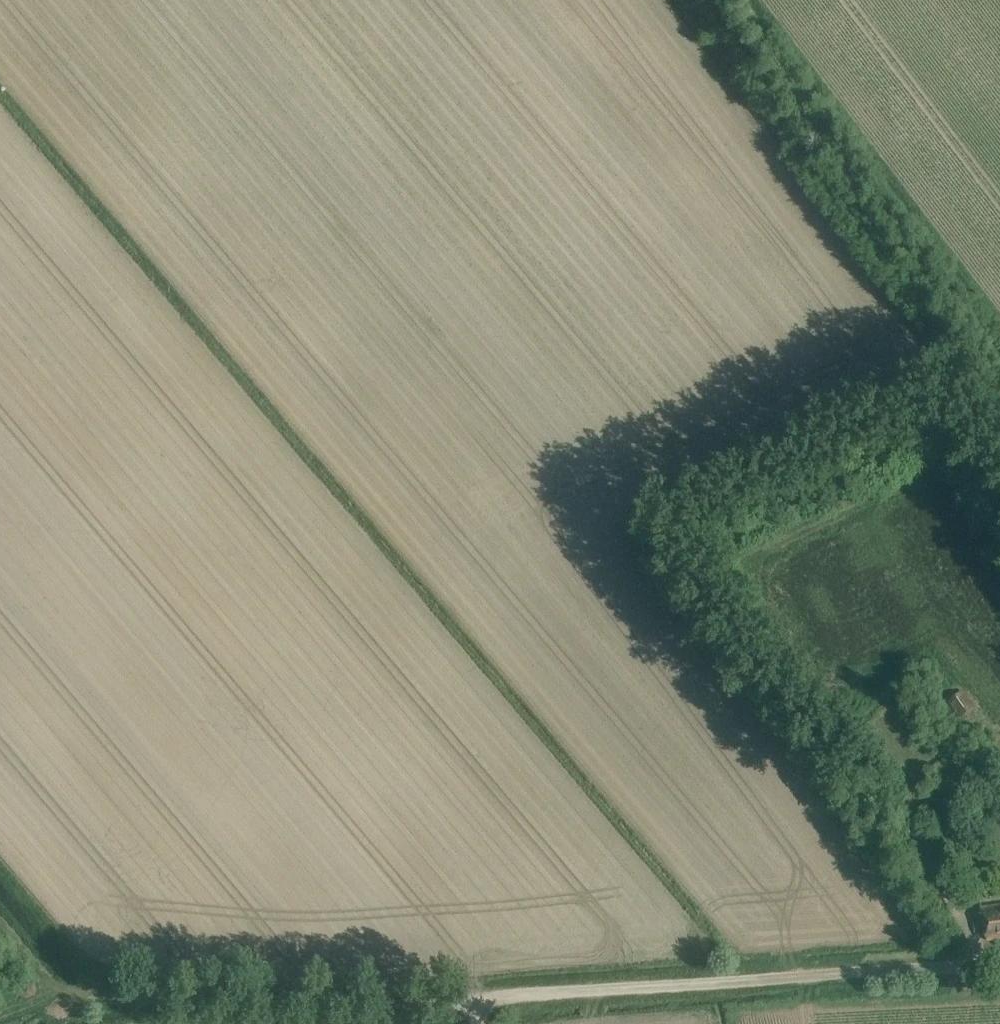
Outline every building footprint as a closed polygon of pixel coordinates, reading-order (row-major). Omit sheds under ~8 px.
[(984,905),(987,940),(999,939),(999,904),(984,905)]
